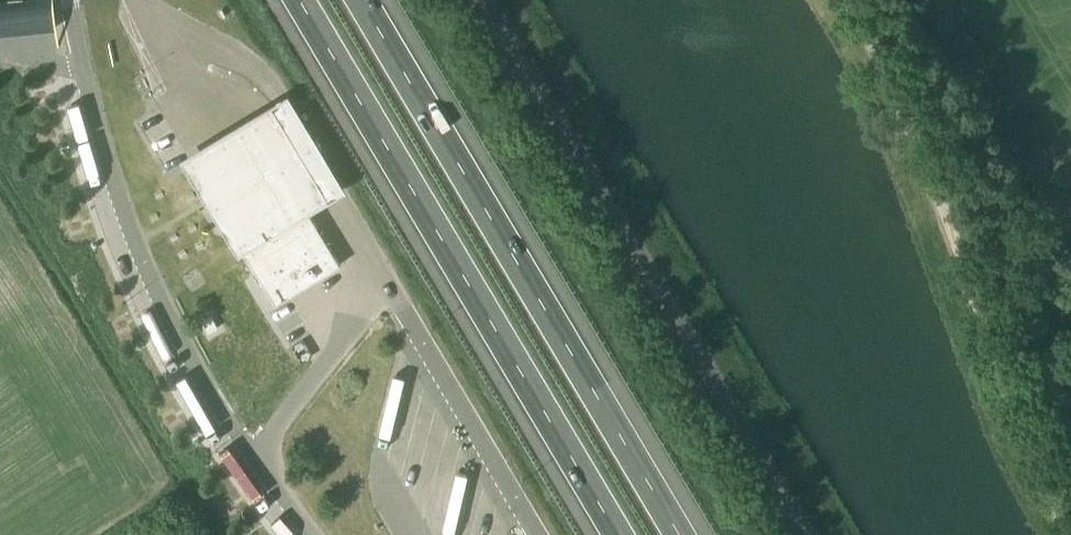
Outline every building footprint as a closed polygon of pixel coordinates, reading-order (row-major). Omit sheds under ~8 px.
[(25,29),(54,26),(52,0),(0,0),(0,31),(25,29)] [(234,254),(241,250),(240,247),(242,246),(243,247),(307,208),(309,212),(344,192),(287,95),(178,161),(234,254)] [(309,212),(307,208),(243,247),(242,246),(240,247),(241,250),(242,249),(275,303),(341,264),(309,212)]
